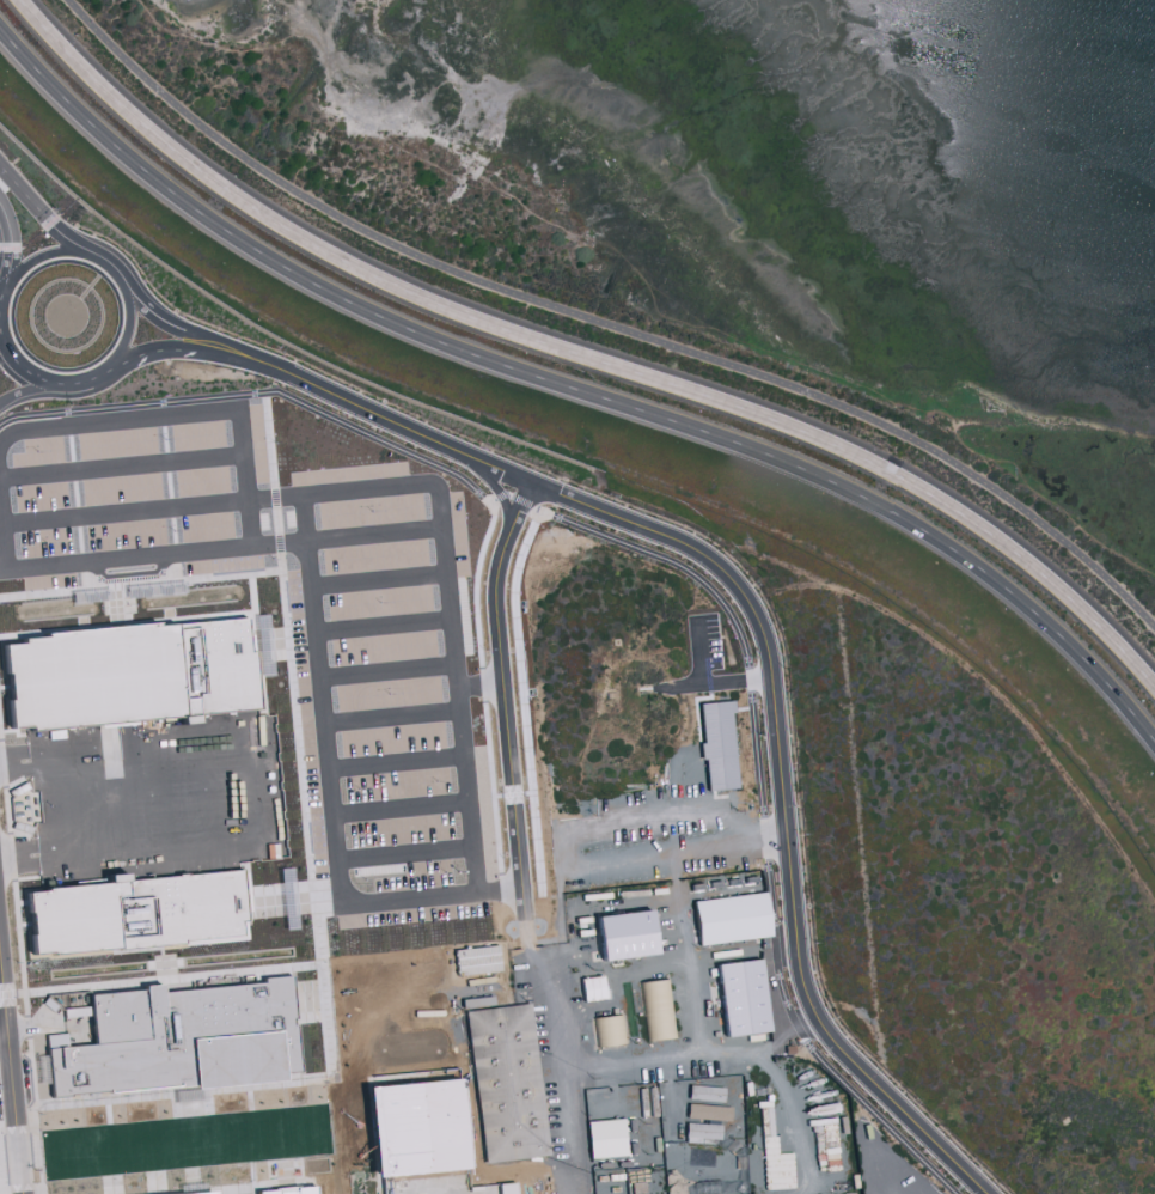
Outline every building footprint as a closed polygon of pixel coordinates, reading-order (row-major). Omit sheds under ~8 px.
[(380,646),(377,628),(333,636),(336,654),(380,646)] [(728,700),(696,702),(699,758),(701,758),(703,790),(733,788),(728,700)] [(25,952),(237,937),(236,919),(240,919),(237,870),(120,878),(119,872),(100,874),(101,883),(20,888),(25,952)] [(695,906),(702,948),(774,934),(765,893),(695,906)] [(591,915),(596,960),(652,953),(646,909),(591,915)] [(453,930),(460,974),(512,965),(506,921),(453,930)] [(711,964),(722,1036),(766,1029),(754,957),(711,964)] [(602,997),(599,974),(576,978),(580,1000),(602,997)] [(639,980),(643,1040),(671,1038),(668,979),(639,980)] [(200,1010),(203,1049),(312,1040),(308,1000),(200,1010)] [(465,1013),(485,1163),(551,1153),(530,1004),(465,1013)] [(591,1016),(593,1046),(621,1045),(620,1015),(591,1016)] [(585,1157),(622,1155),(620,1119),(583,1120),(585,1157)] [(453,1155),(453,1139),(421,1140),(421,1156),(453,1155)]
